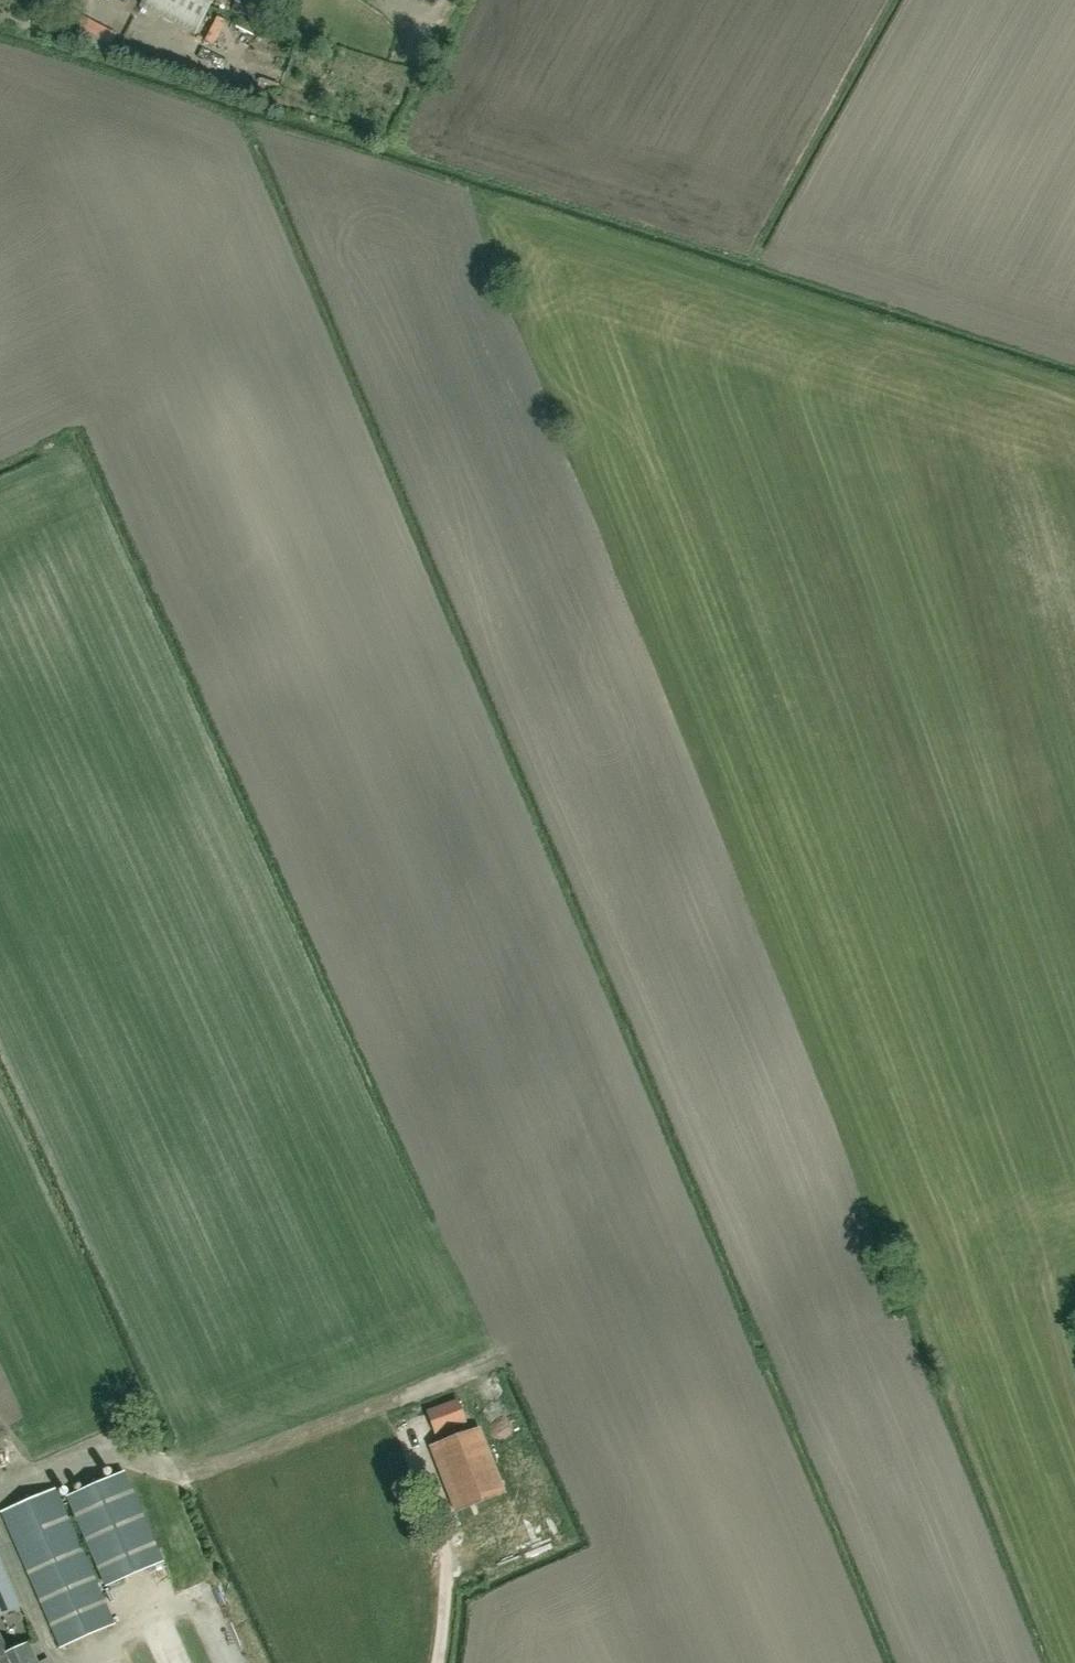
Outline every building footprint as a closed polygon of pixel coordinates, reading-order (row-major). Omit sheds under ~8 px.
[(254,58),(269,24),(222,3),(223,0),(161,0),(154,15),(254,58)] [(384,39),(398,45),(405,31),(391,24),(384,39)] [(455,1510),(503,1492),(475,1419),(466,1422),(457,1400),(427,1412),(435,1432),(458,1425),(463,1437),(432,1449),(455,1510)] [(122,1472),(67,1496),(107,1586),(162,1561),(122,1472)] [(0,1512),(60,1648),(115,1624),(55,1488),(0,1512)] [(21,1607),(0,1560),(0,1616),(21,1607)] [(27,1645),(8,1654),(0,1639),(0,1662),(36,1662),(27,1645)]
